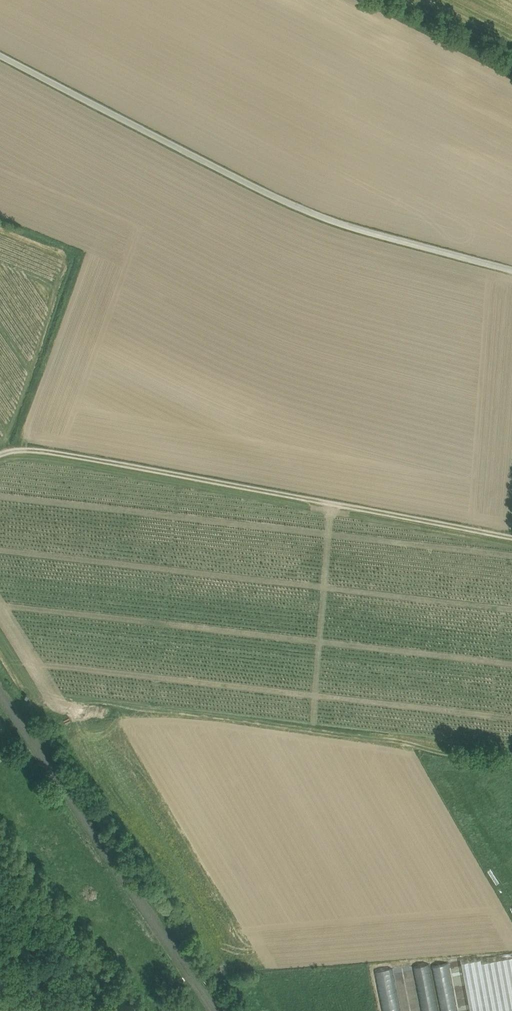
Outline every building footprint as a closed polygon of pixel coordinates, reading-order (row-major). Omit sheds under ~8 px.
[(408,965),(372,971),(380,1010),(416,1010),(408,965)] [(420,1010),(437,1010),(430,970),(429,966),(413,969),(420,1010)] [(437,1010),(455,1010),(447,967),(430,970),(437,1010)] [(460,1004),(511,995),(511,978),(457,987),(460,1004)]
